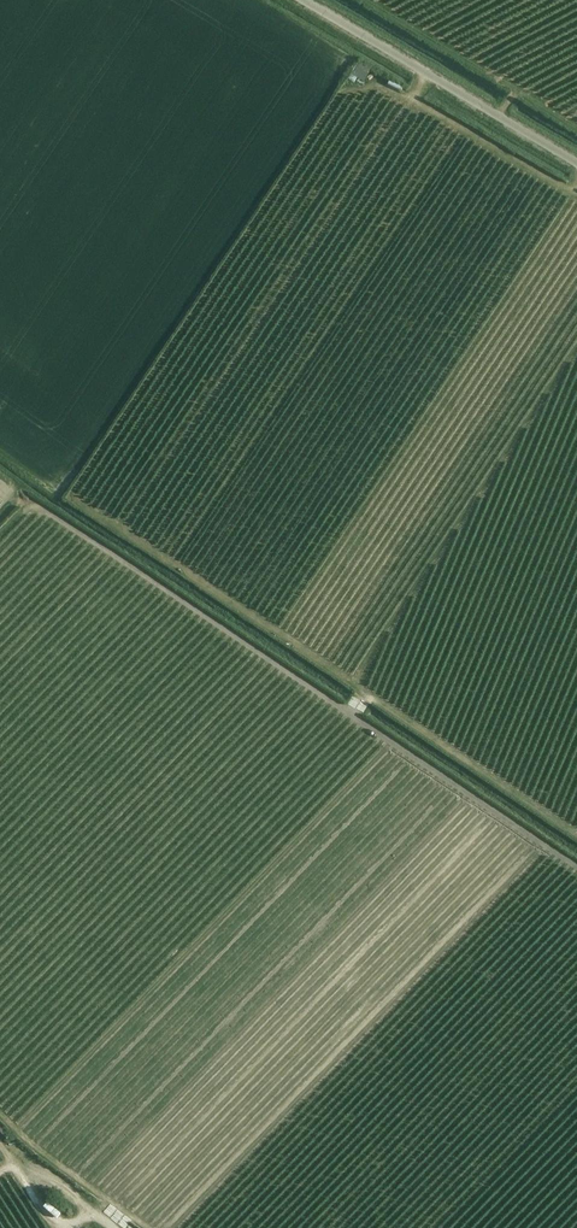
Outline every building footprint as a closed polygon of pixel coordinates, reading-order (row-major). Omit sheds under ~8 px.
[(358,62),(351,75),(364,82),(371,69),(358,62)]
